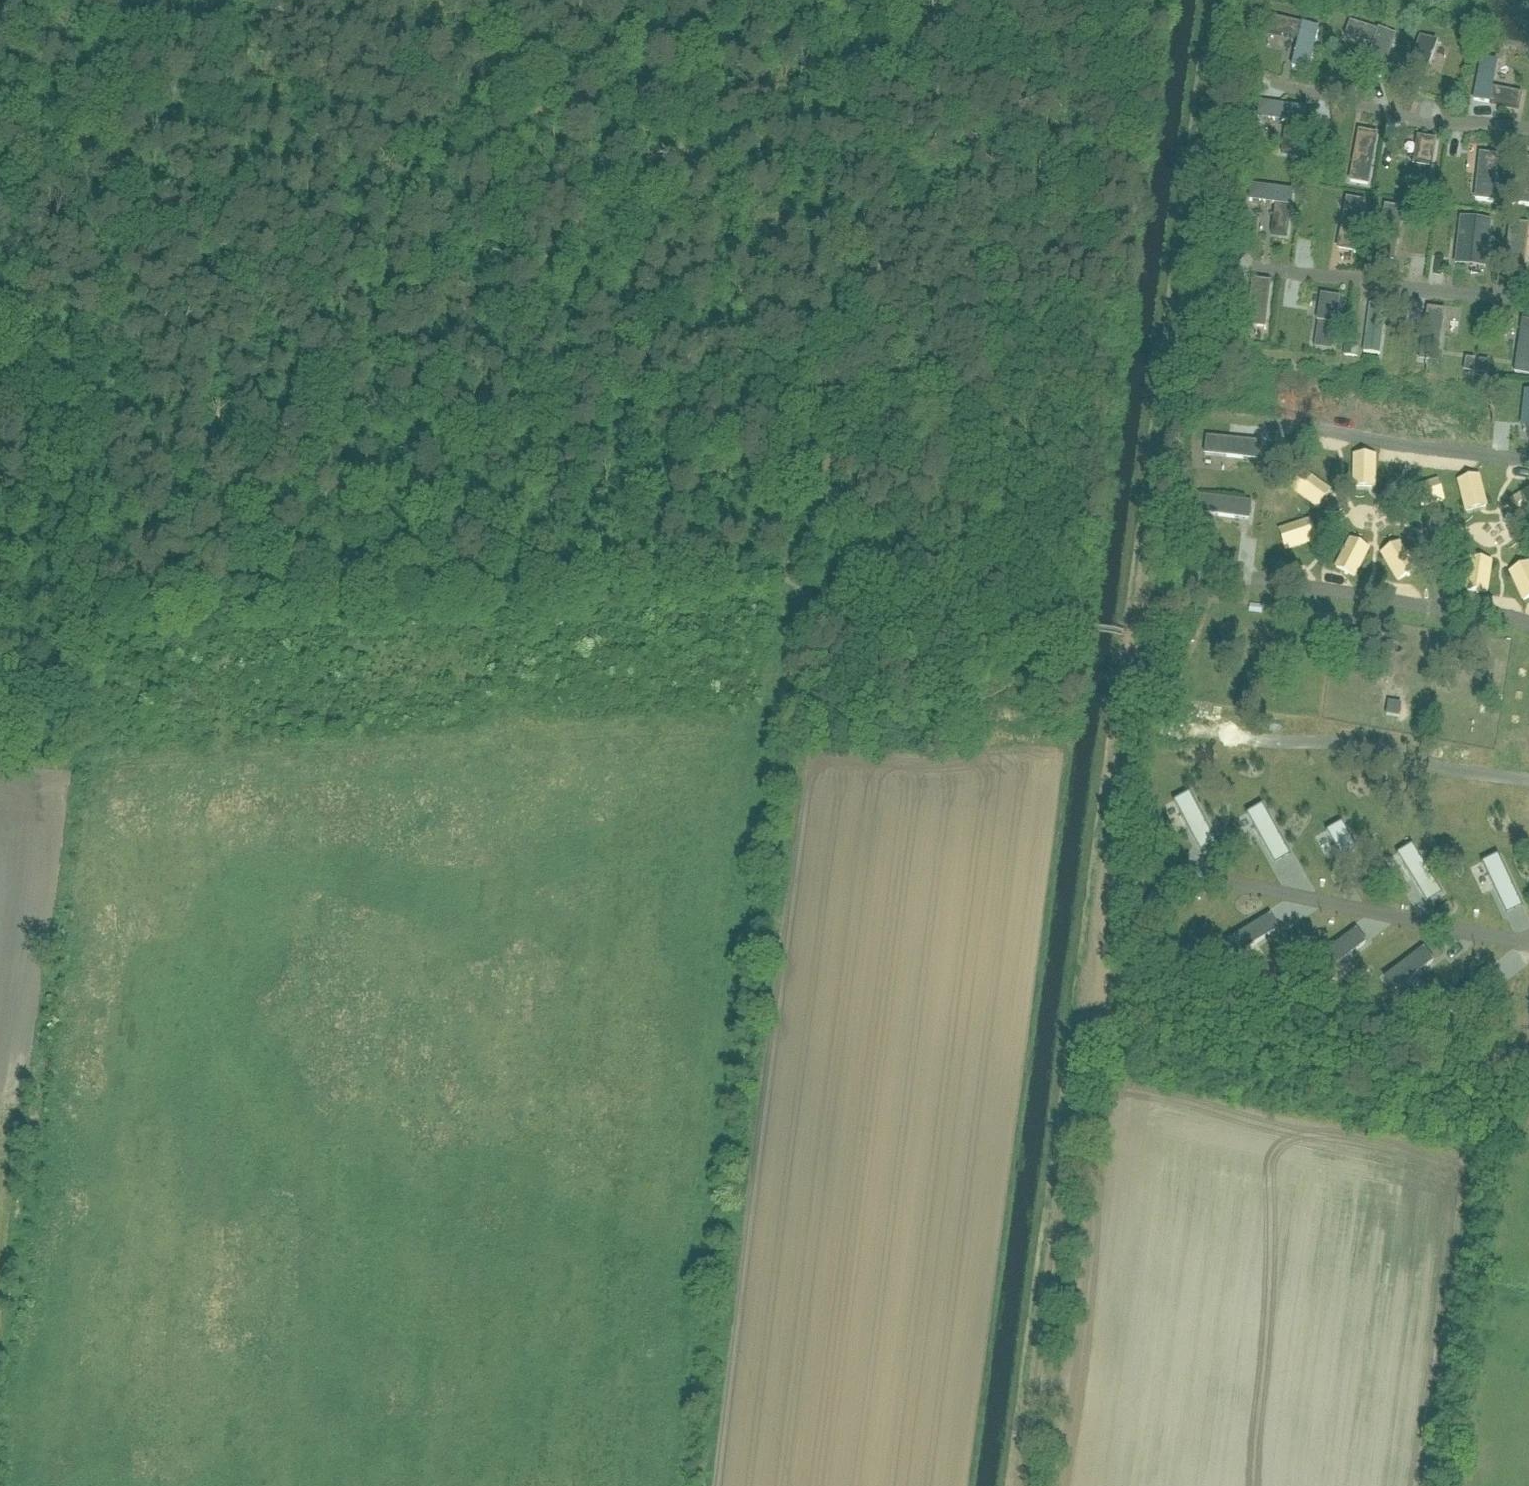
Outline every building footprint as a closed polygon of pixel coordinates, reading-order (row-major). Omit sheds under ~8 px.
[(1321,85),(1328,32),(1308,29),(1300,82),(1321,85)] [(1376,49),(1380,39),(1360,32),(1357,43),(1376,49)] [(1438,49),(1417,42),(1400,90),(1422,98),(1438,49)] [(1498,64),(1480,61),(1472,105),(1490,108),(1498,64)] [(1264,127),(1263,147),(1289,149),(1290,128),(1264,127)] [(1454,143),(1455,164),(1472,163),(1472,142),(1454,143)] [(1280,241),(1292,244),(1299,217),(1286,214),(1280,241)] [(1258,338),(1280,339),(1282,287),(1260,286),(1258,338)] [(1445,312),(1427,310),(1420,357),(1439,360),(1445,312)] [(1522,325),(1514,378),(1528,380),(1528,326),(1522,325)] [(1236,438),(1206,434),(1204,455),(1258,461),(1260,440),(1236,438)] [(1249,521),(1252,503),(1198,495),(1195,514),(1249,521)] [(1131,863),(1150,867),(1206,878),(1208,869),(1249,878),(1249,877),(1214,815),(1187,767),(1186,764),(1161,760),(1146,757),(1131,863)] [(1261,777),(1186,764),(1187,767),(1214,815),(1249,877),(1249,878),(1325,894),(1294,838),(1270,794),(1261,777)] [(1336,790),(1261,777),(1270,794),(1294,838),(1325,894),(1328,894),(1402,910),(1401,909),(1367,848),(1342,801),(1336,790)] [(1367,796),(1336,790),(1342,801),(1367,848),(1401,909),(1402,910),(1478,926),(1477,923),(1453,880),(1427,834),(1410,804),(1367,796)] [(1410,804),(1427,834),(1453,880),(1477,923),(1478,926),(1523,935),(1528,936),(1528,825),(1410,804)] [(1184,961),(1176,968),(1263,987),(1295,962),(1319,942),(1348,918),(1349,917),(1261,899),(1214,936),(1184,961)] [(1295,962),(1263,987),(1340,1005),(1341,1005),(1364,986),(1394,961),(1428,934),(1349,917),(1348,918),(1319,942),(1295,962)] [(1364,986),(1341,1005),(1418,1023),(1436,1008),(1473,977),(1507,950),(1428,934),(1394,961),(1364,986)]
